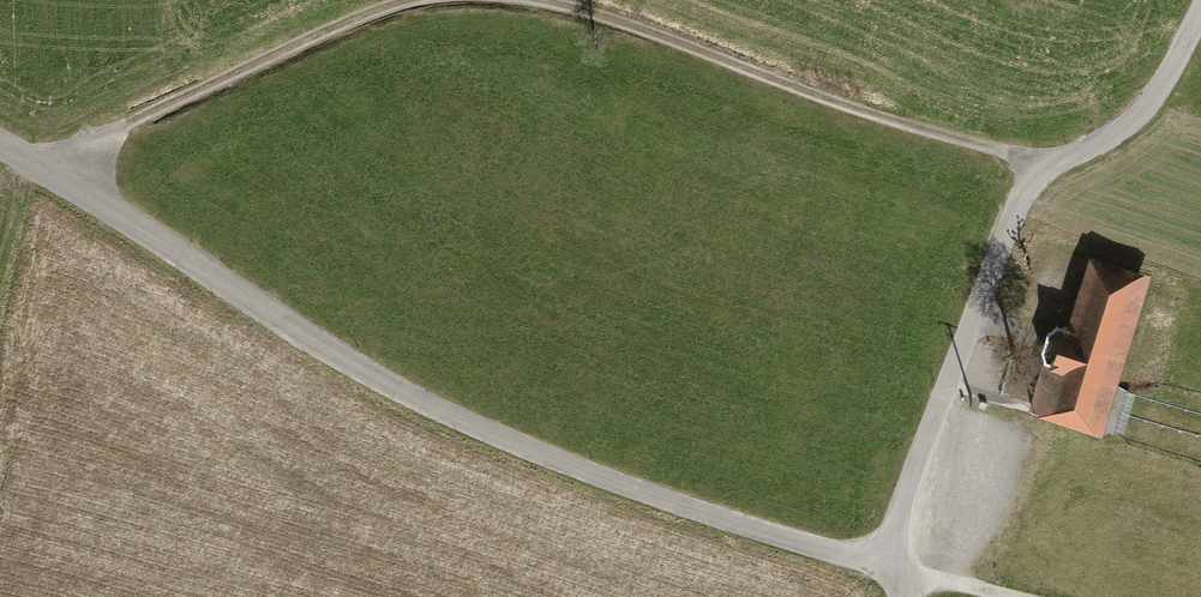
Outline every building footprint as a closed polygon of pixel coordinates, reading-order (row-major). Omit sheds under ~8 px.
[(1039,361),(1023,408),(1091,431),(1110,374),(1144,276),(1082,255),(1058,326),(1046,322),(1033,359),(1039,361)]
